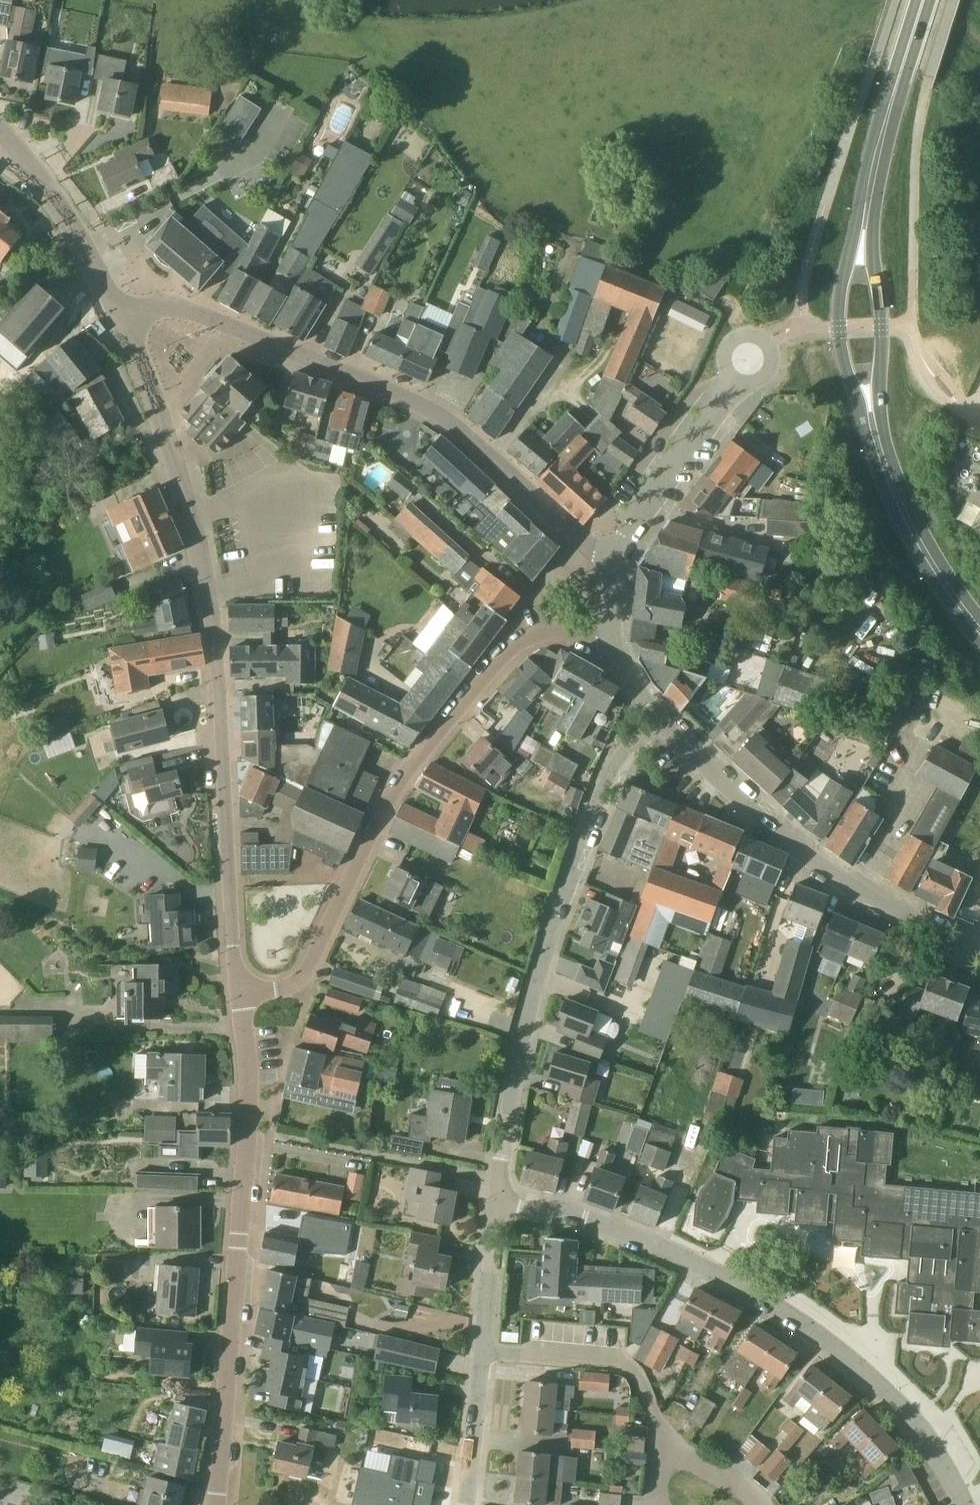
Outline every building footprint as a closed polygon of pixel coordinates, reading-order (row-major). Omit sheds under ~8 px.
[(13,28),(10,42),(9,46),(6,45),(3,60),(6,61),(3,76),(6,77),(5,80),(15,82),(16,79),(31,82),(38,48),(29,45),(32,30),(32,29),(36,11),(12,6),(14,0),(2,0),(1,0),(0,0),(0,25),(13,28)] [(102,29),(83,25),(78,51),(97,55),(102,29)] [(69,45),(57,43),(49,82),(51,83),(48,99),(74,104),(80,73),(64,69),(69,45)] [(127,60),(100,55),(95,78),(106,81),(100,110),(131,116),(137,86),(123,84),(127,60)] [(213,89),(165,83),(161,108),(210,114),(213,89)] [(263,112),(241,98),(220,131),(242,144),(263,112)] [(375,158),(344,141),(305,213),(310,216),(269,286),(263,283),(246,312),(271,325),(273,322),(287,300),(288,297),(286,295),(309,258),(312,260),(375,158)] [(137,163),(154,156),(148,142),(117,156),(119,161),(101,169),(106,180),(103,181),(107,190),(110,189),(111,192),(144,178),(137,163)] [(172,164),(147,176),(154,191),(180,178),(172,164)] [(401,198),(392,213),(410,224),(419,209),(401,198)] [(184,220),(175,212),(172,216),(146,246),(154,254),(155,256),(156,258),(157,259),(159,261),(162,264),(163,265),(167,267),(170,269),(172,269),(199,292),(214,274),(220,266),(224,269),(233,274),(249,244),(204,205),(184,228),(180,224),(184,220)] [(9,222),(12,218),(0,209),(0,261),(1,262),(24,234),(9,222)] [(246,312),(263,283),(260,281),(271,262),(268,261),(282,235),(261,224),(249,244),(233,274),(234,274),(219,302),(242,314),(244,311),(246,312)] [(372,238),(388,248),(395,237),(379,227),(372,238)] [(489,234),(474,265),(488,271),(502,240),(489,234)] [(614,250),(606,247),(589,240),(582,257),(606,267),(607,266),(614,250)] [(606,267),(594,297),(633,312),(592,406),(600,415),(587,430),(581,435),(593,448),(601,455),(606,450),(617,438),(622,434),(608,422),(621,394),(623,390),(626,382),(666,290),(607,266),(606,267)] [(288,297),(287,300),(273,322),(304,341),(337,286),(307,268),(288,297)] [(36,283),(41,277),(34,271),(26,285),(31,289),(9,314),(0,325),(0,332),(14,344),(24,353),(30,358),(70,312),(36,283)] [(363,308),(380,316),(390,293),(373,285),(370,292),(364,306),(363,308)] [(471,307),(460,302),(459,302),(447,330),(445,333),(449,334),(459,339),(452,355),(446,367),(472,377),(488,335),(499,340),(514,302),(485,290),(470,328),(463,325),(471,307)] [(592,298),(571,292),(554,338),(576,346),(592,298)] [(397,370),(421,318),(425,308),(413,303),(399,334),(401,336),(399,342),(377,332),(366,356),(397,370)] [(366,314),(345,304),(325,348),(347,358),(366,314)] [(554,357),(522,336),(531,323),(522,317),(491,363),(502,371),(469,420),(495,440),(554,357)] [(421,318),(397,370),(427,383),(438,359),(431,356),(435,348),(442,351),(449,334),(445,333),(447,330),(444,328),(421,318)] [(588,358),(595,337),(583,333),(576,354),(588,358)] [(74,337),(51,356),(13,393),(27,407),(39,394),(56,378),(62,385),(66,382),(74,391),(101,370),(74,337)] [(268,388),(231,355),(197,395),(198,396),(181,415),(194,426),(187,434),(201,446),(204,442),(217,453),(234,434),(229,429),(268,388)] [(323,417),(333,383),(295,372),(284,406),(323,417)] [(103,382),(106,380),(105,380),(73,397),(96,439),(125,423),(103,382)] [(666,414),(660,410),(662,407),(626,382),(623,390),(621,394),(634,404),(626,416),(652,434),(666,414)] [(370,401),(341,392),(326,441),(317,438),(312,458),(329,463),(334,446),(357,451),(370,401)] [(58,408),(31,428),(41,442),(68,421),(58,408)] [(567,447),(569,448),(581,435),(587,430),(568,413),(547,436),(531,423),(508,450),(538,476),(558,454),(560,455),(567,447)] [(51,456),(79,436),(68,421),(41,442),(51,456)] [(312,458),(317,438),(297,433),(292,453),(312,458)] [(484,539),(504,555),(533,581),(557,550),(556,544),(511,503),(513,501),(441,435),(425,453),(441,468),(439,470),(454,483),(456,481),(471,495),(467,499),(485,517),(495,526),(484,539)] [(581,435),(569,448),(537,482),(561,504),(585,478),(575,469),(593,448),(581,435)] [(606,450),(629,466),(639,453),(617,438),(606,450)] [(731,496),(737,496),(742,496),(752,484),(757,488),(771,471),(731,440),(704,475),(731,496)] [(417,487),(398,472),(388,486),(406,500),(417,487)] [(737,496),(731,496),(704,475),(680,507),(715,516),(730,517),(737,496)] [(449,503),(457,494),(440,478),(432,487),(449,503)] [(607,499),(585,478),(561,504),(584,524),(607,499)] [(979,532),(979,480),(969,500),(958,520),(979,532)] [(152,564),(185,550),(157,487),(125,502),(140,536),(123,544),(135,573),(152,564)] [(760,499),(758,519),(767,519),(804,522),(809,504),(760,499)] [(411,503),(395,520),(412,536),(456,575),(469,560),(472,558),(411,503)] [(767,535),(812,538),(812,522),(804,522),(767,519),(767,535)] [(412,536),(395,520),(388,527),(405,543),(412,536)] [(769,549),(669,522),(640,564),(689,581),(695,562),(746,576),(760,581),(769,549)] [(119,566),(107,572),(111,581),(123,576),(119,566)] [(687,606),(681,597),(659,593),(661,574),(639,566),(636,592),(630,643),(639,659),(666,667),(670,648),(656,645),(660,623),(681,628),(687,606)] [(521,597),(483,568),(467,590),(472,593),(504,618),(521,597)] [(724,579),(719,600),(759,609),(764,588),(724,579)] [(111,581),(82,596),(88,612),(118,597),(111,581)] [(186,597),(184,597),(181,581),(153,585),(156,602),(153,603),(157,619),(134,623),(137,635),(172,629),(174,639),(193,636),(186,597)] [(788,593),(773,589),(770,600),(784,605),(788,593)] [(507,620),(504,618),(472,593),(466,601),(456,614),(471,626),(473,623),(493,639),(507,620)] [(580,608),(569,600),(561,611),(572,619),(580,608)] [(462,679),(471,668),(493,639),(473,623),(471,626),(456,614),(444,604),(414,644),(427,653),(462,679)] [(287,611),(274,611),(274,605),(229,606),(230,631),(274,630),(274,625),(287,625),(287,611)] [(366,630),(337,616),(329,670),(356,676),(366,630)] [(193,636),(174,639),(112,650),(118,684),(120,694),(149,689),(146,674),(206,665),(201,635),(193,636)] [(315,645),(266,645),(266,646),(232,647),(233,677),(277,676),(277,669),(286,669),(286,683),(315,683),(315,645)] [(791,651),(780,648),(777,659),(788,662),(791,651)] [(601,676),(603,672),(571,653),(570,655),(562,650),(559,655),(548,649),(541,650),(537,652),(547,661),(544,665),(546,667),(543,671),(552,679),(554,681),(549,690),(544,700),(565,712),(556,727),(566,733),(577,714),(578,714),(585,701),(585,700),(599,675),(601,676)] [(522,711),(540,692),(552,679),(543,671),(546,667),(544,665),(547,661),(537,652),(529,656),(521,665),(498,689),(522,711)] [(401,705),(430,720),(462,679),(427,653),(416,667),(425,674),(401,705)] [(685,656),(681,673),(666,669),(666,667),(639,659),(653,684),(665,696),(681,712),(707,680),(706,680),(711,663),(685,656)] [(835,687),(783,669),(777,684),(771,703),(823,721),(835,687)] [(620,687),(601,676),(599,675),(585,700),(585,701),(578,714),(577,714),(566,733),(580,741),(598,709),(605,713),(620,687)] [(401,705),(350,678),(334,706),(358,719),(410,746),(430,720),(401,705)] [(771,703),(777,684),(761,679),(756,698),(769,702),(771,703)] [(322,751),(316,748),(307,744),(277,746),(276,729),(274,729),(273,696),(242,697),(244,760),(270,771),(279,778),(287,784),(295,789),(298,784),(305,787),(322,751)] [(771,795),(785,778),(788,781),(804,761),(805,759),(801,757),(799,760),(762,727),(756,734),(752,739),(743,731),(769,702),(756,698),(752,697),(712,741),(771,795)] [(163,712),(162,712),(159,700),(134,710),(136,719),(113,725),(120,752),(156,742),(155,736),(168,733),(163,712)] [(529,722),(517,715),(501,739),(514,749),(529,722)] [(39,727),(50,756),(78,745),(67,717),(39,727)] [(316,748),(322,751),(305,787),(298,784),(295,789),(302,794),(293,815),(296,828),(293,845),(340,866),(346,851),(347,852),(364,814),(363,814),(380,778),(359,768),(371,742),(335,725),(325,721),(323,726),(316,748)] [(592,744),(601,726),(592,721),(583,739),(592,744)] [(519,750),(532,757),(540,743),(527,735),(519,750)] [(510,764),(501,757),(502,756),(483,738),(464,759),(496,788),(507,775),(504,772),(510,764)] [(979,760),(979,747),(964,738),(955,755),(936,744),(917,774),(940,787),(885,878),(909,893),(911,890),(913,891),(938,841),(976,767),(979,760)] [(557,752),(548,768),(569,781),(579,765),(557,752)] [(851,793),(830,780),(804,761),(788,781),(798,790),(783,806),(803,825),(823,839),(851,793)] [(402,804),(396,815),(460,845),(474,851),(480,855),(487,840),(466,831),(475,813),(485,791),(430,763),(415,784),(449,803),(439,825),(430,821),(431,818),(402,804)] [(128,772),(135,794),(146,792),(149,805),(161,801),(184,795),(178,771),(158,777),(154,764),(131,770),(128,772)] [(279,778),(253,766),(240,795),(240,817),(264,817),(267,809),(270,800),(288,808),(277,844),(258,845),(259,831),(247,832),(241,833),(242,845),(242,873),(290,872),(293,845),(296,828),(293,815),(302,794),(295,789),(287,784),(279,778)] [(115,768),(101,784),(112,793),(119,784),(115,768)] [(571,783),(553,773),(544,787),(562,797),(571,783)] [(652,871),(679,805),(627,783),(617,808),(618,809),(600,851),(604,853),(617,858),(619,859),(620,857),(652,871)] [(582,789),(572,785),(565,803),(576,807),(582,789)] [(884,820),(874,813),(882,799),(864,788),(855,801),(825,846),(854,866),(884,820)] [(100,803),(91,795),(70,818),(78,826),(100,803)] [(732,866),(734,861),(732,860),(744,832),(679,805),(652,871),(638,905),(627,934),(644,941),(655,911),(669,916),(668,918),(708,932),(718,904),(721,895),(722,895),(733,867),(732,866)] [(452,863),(460,845),(396,815),(389,831),(409,841),(411,843),(452,863)] [(788,855),(746,837),(736,862),(734,861),(732,866),(733,867),(756,876),(752,888),(773,896),(778,885),(776,884),(788,855)] [(938,841),(913,891),(917,894),(938,904),(936,908),(952,915),(970,879),(939,864),(948,846),(938,841)] [(96,852),(79,850),(77,868),(93,869),(96,852)] [(424,881),(396,868),(383,895),(412,909),(430,917),(444,887),(426,878),(424,881)] [(746,986),(736,1017),(789,1032),(797,1001),(796,1001),(811,946),(810,946),(829,897),(795,884),(783,916),(784,916),(780,928),(790,933),(795,920),(800,922),(793,940),(789,939),(773,995),(751,988),(752,984),(747,982),(746,986)] [(638,905),(612,895),(607,907),(589,900),(578,926),(584,928),(583,930),(586,932),(581,944),(603,953),(603,952),(617,958),(622,945),(623,945),(627,935),(627,934),(638,905)] [(194,911),(181,912),(180,896),(147,898),(150,947),(197,944),(194,911)] [(418,926),(417,927),(359,900),(347,926),(405,953),(420,960),(419,961),(434,967),(439,954),(453,960),(459,946),(438,938),(439,935),(431,931),(430,932),(418,926)] [(847,954),(860,924),(834,913),(821,943),(825,944),(821,954),(843,963),(847,954)] [(884,934),(860,924),(847,954),(871,964),(884,934)] [(720,979),(733,941),(708,933),(706,937),(703,946),(695,972),(694,971),(683,1001),(736,1017),(746,986),(720,979)] [(465,949),(459,946),(454,959),(460,961),(465,949)] [(164,959),(164,964),(134,964),(136,981),(127,981),(127,1019),(161,1019),(161,1006),(164,1006),(164,997),(179,996),(179,959),(164,959)] [(683,1001),(694,971),(678,966),(667,962),(640,1034),(668,1044),(683,1001)] [(604,993),(611,976),(594,969),(582,964),(575,981),(604,993)] [(384,984),(359,976),(336,968),(331,984),(378,999),(384,984)] [(864,997),(860,995),(866,980),(854,974),(847,990),(841,987),(828,1017),(851,1027),(864,997)] [(964,1023),(969,998),(966,997),(969,988),(932,974),(925,991),(909,985),(899,1012),(905,1014),(902,1022),(913,1026),(920,1007),(939,1014),(957,1021),(964,1023)] [(432,988),(404,979),(401,989),(394,1004),(437,1018),(443,1001),(430,995),(432,988)] [(328,989),(325,1005),(360,1012),(363,996),(328,989)] [(389,1004),(391,998),(381,994),(379,1000),(389,1004)] [(881,1003),(865,997),(854,1033),(869,1038),(881,1003)] [(969,998),(964,1023),(956,1061),(967,1063),(973,1034),(979,1036),(979,1000),(969,998)] [(608,1037),(591,1031),(598,1012),(566,999),(560,1016),(563,1018),(559,1029),(572,1034),(571,1036),(577,1039),(573,1051),(598,1061),(608,1037)] [(377,1024),(360,1018),(357,1026),(328,1016),(327,1020),(311,1014),(302,1040),(334,1050),(337,1042),(368,1052),(377,1024)] [(0,1016),(0,1039),(10,1039),(10,1043),(54,1044),(54,1016),(0,1016)] [(364,1064),(300,1048),(295,1046),(286,1082),(302,1087),(299,1096),(325,1103),(327,1097),(355,1103),(364,1064)] [(887,1047),(881,1066),(892,1070),(898,1051),(887,1047)] [(600,1080),(588,1076),(592,1063),(555,1052),(548,1077),(562,1081),(558,1094),(576,1100),(593,1105),(600,1080)] [(195,1055),(150,1054),(150,1080),(161,1080),(161,1100),(204,1101),(204,1080),(195,1080),(195,1055)] [(376,1080),(386,1082),(390,1068),(390,1067),(380,1065),(376,1080)] [(743,1080),(718,1072),(699,1132),(724,1140),(743,1080)] [(471,1097),(432,1090),(427,1116),(411,1114),(409,1126),(411,1126),(409,1138),(392,1134),(389,1150),(421,1156),(424,1141),(430,1142),(432,1135),(463,1140),(471,1097)] [(825,1091),(813,1090),(812,1106),(823,1107),(825,1091)] [(567,1132),(585,1137),(593,1105),(576,1100),(567,1132)] [(160,1144),(159,1158),(202,1160),(203,1146),(231,1146),(232,1114),(199,1113),(198,1131),(178,1131),(178,1144),(160,1144)] [(176,1116),(145,1117),(145,1142),(176,1142),(176,1116)] [(672,1153),(670,1152),(673,1144),(676,1145),(680,1132),(655,1123),(647,1145),(641,1163),(665,1172),(672,1153)] [(42,1125),(18,1125),(18,1141),(43,1141),(42,1125)] [(644,1151),(648,1128),(632,1125),(628,1149),(644,1151)] [(940,1194),(886,1188),(888,1164),(893,1165),(895,1136),(865,1132),(865,1128),(856,1127),(855,1131),(825,1128),(824,1136),(795,1133),(794,1142),(787,1141),(765,1138),(764,1152),(757,1152),(754,1161),(726,1149),(718,1175),(702,1191),(696,1205),(694,1224),(711,1231),(708,1238),(721,1243),(731,1231),(721,1222),(727,1215),(733,1202),(733,1199),(758,1201),(757,1211),(787,1214),(788,1211),(797,1212),(796,1220),(826,1224),(826,1221),(835,1222),(834,1239),(863,1242),(871,1242),(870,1256),(910,1259),(907,1283),(899,1282),(896,1312),(910,1313),(908,1343),(942,1346),(943,1338),(979,1341),(979,1314),(972,1313),(974,1301),(974,1294),(979,1294),(979,1195),(974,1195),(974,1205),(939,1202),(940,1194)] [(567,1144),(552,1140),(547,1157),(529,1152),(521,1182),(555,1191),(567,1144)] [(582,1140),(577,1155),(580,1156),(589,1159),(594,1144),(584,1140),(582,1140)] [(611,1174),(617,1155),(602,1150),(596,1169),(585,1200),(613,1210),(624,1179),(611,1174)] [(44,1152),(24,1151),(24,1178),(44,1178),(44,1152)] [(433,1187),(436,1172),(412,1167),(407,1192),(424,1195),(419,1218),(450,1224),(456,1192),(433,1187)] [(349,1198),(362,1199),(365,1173),(351,1172),(349,1198)] [(202,1176),(136,1173),(135,1190),(202,1193),(202,1176)] [(344,1187),(276,1174),(271,1201),(339,1214),(344,1187)] [(673,1182),(659,1176),(653,1192),(640,1186),(628,1216),(655,1226),(673,1182)] [(195,1208),(159,1207),(159,1247),(201,1247),(201,1222),(195,1222),(195,1208)] [(451,1258),(437,1255),(440,1236),(413,1231),(409,1255),(418,1257),(414,1280),(400,1277),(398,1291),(429,1297),(434,1293),(435,1286),(445,1288),(451,1258)] [(340,1279),(345,1258),(347,1250),(300,1241),(301,1239),(266,1232),(260,1262),(340,1279)] [(587,1300),(589,1265),(576,1265),(577,1239),(547,1238),(542,1297),(587,1300)] [(119,1260),(104,1258),(103,1267),(118,1268),(119,1260)] [(369,1263),(345,1258),(340,1279),(339,1285),(364,1291),(369,1263)] [(201,1268),(162,1265),(158,1313),(197,1316),(201,1268)] [(643,1276),(602,1274),(603,1266),(589,1265),(587,1300),(641,1303),(643,1276)] [(262,1308),(345,1326),(349,1308),(308,1298),(312,1279),(270,1269),(262,1308)] [(84,1277),(63,1277),(63,1293),(84,1294),(84,1277)] [(704,1326),(718,1300),(695,1288),(674,1328),(684,1333),(697,1339),(704,1326)] [(740,1311),(718,1300),(704,1326),(717,1333),(710,1347),(719,1352),(740,1311)] [(397,1304),(394,1315),(407,1318),(410,1307),(397,1304)] [(336,1325),(345,1327),(345,1326),(262,1308),(256,1333),(267,1336),(327,1349),(327,1350),(329,1350),(336,1325)] [(630,1341),(640,1346),(651,1325),(659,1310),(633,1308),(630,1341)] [(582,1323),(595,1324),(596,1311),(583,1310),(582,1323)] [(776,1340),(754,1326),(736,1355),(733,1352),(721,1370),(733,1378),(736,1375),(748,1383),(760,1364),(776,1340)] [(181,1334),(137,1330),(135,1353),(152,1354),(151,1372),(191,1376),(192,1359),(187,1358),(188,1345),(180,1345),(181,1334)] [(678,1340),(662,1331),(645,1364),(660,1371),(671,1350),(678,1340)] [(379,1334),(374,1356),(436,1372),(441,1350),(379,1334)] [(325,1360),(327,1350),(327,1349),(267,1336),(262,1358),(273,1360),(271,1370),(306,1378),(311,1357),(325,1360)] [(776,1340),(760,1364),(772,1372),(763,1385),(773,1391),(797,1353),(776,1340)] [(676,1357),(685,1362),(691,1350),(682,1346),(676,1357)] [(693,1366),(700,1355),(691,1350),(685,1362),(693,1366)] [(373,1369),(384,1370),(385,1361),(374,1360),(373,1369)] [(832,1380),(811,1365),(784,1400),(792,1407),(802,1395),(814,1403),(832,1380)] [(308,1398),(303,1397),(306,1378),(271,1370),(266,1391),(273,1392),(270,1405),(305,1412),(308,1398)] [(610,1374),(583,1372),(582,1390),(609,1393),(610,1374)] [(413,1379),(388,1377),(384,1408),(399,1410),(398,1420),(435,1424),(438,1397),(411,1394),(413,1379)] [(851,1396),(832,1380),(814,1403),(804,1416),(823,1432),(851,1396)] [(556,1395),(572,1397),(573,1386),(527,1382),(525,1406),(555,1409),(556,1395)] [(753,1393),(745,1388),(733,1405),(740,1410),(753,1393)] [(716,1404),(702,1396),(688,1420),(702,1428),(716,1404)] [(205,1411),(178,1405),(169,1446),(163,1444),(157,1470),(190,1480),(205,1411)] [(568,1424),(553,1423),(555,1409),(525,1406),(523,1431),(567,1436),(568,1424)] [(630,1408),(619,1407),(618,1415),(629,1416),(630,1408)] [(864,1409),(830,1440),(838,1448),(850,1437),(860,1448),(881,1428),(864,1409)] [(629,1416),(618,1415),(617,1424),(628,1425),(629,1416)] [(790,1418),(781,1428),(788,1434),(797,1424),(790,1418)] [(346,1429),(347,1422),(338,1420),(337,1427),(346,1429)] [(797,1424),(788,1434),(796,1440),(805,1430),(797,1424)] [(307,1477),(315,1442),(334,1447),(337,1435),(319,1430),(303,1427),(298,1447),(280,1442),(273,1469),(307,1477)] [(881,1428),(860,1448),(869,1458),(857,1470),(864,1478),(898,1447),(881,1428)] [(596,1431),(574,1429),(572,1446),(594,1448),(596,1431)] [(646,1436),(624,1435),(623,1450),(645,1452),(646,1436)] [(851,1439),(843,1446),(858,1463),(865,1457),(851,1439)] [(136,1442),(125,1440),(121,1457),(131,1459),(135,1445),(136,1442)] [(770,1450),(759,1441),(745,1457),(757,1466),(770,1450)] [(792,1461),(785,1454),(776,1448),(759,1469),(774,1482),(792,1461)] [(648,1454),(609,1450),(607,1461),(646,1465),(648,1454)] [(518,1476),(563,1480),(565,1456),(565,1455),(521,1451),(518,1476)] [(389,1471),(362,1465),(357,1485),(414,1498),(418,1480),(434,1484),(434,1483),(439,1462),(422,1458),(421,1460),(393,1453),(389,1471)] [(837,1456),(828,1465),(835,1472),(844,1463),(837,1456)] [(906,1460),(888,1475),(892,1491),(914,1484),(918,1482),(906,1460)] [(844,1463),(835,1472),(841,1479),(850,1470),(844,1463)] [(554,1504),(560,1504),(563,1480),(518,1476),(516,1501),(554,1504)] [(149,1477),(143,1504),(180,1504),(185,1486),(149,1477)] [(628,1480),(627,1492),(640,1494),(641,1481),(628,1480)] [(414,1498),(357,1485),(352,1504),(356,1504),(412,1504),(414,1498)] [(611,1485),(610,1493),(601,1492),(600,1504),(621,1504),(622,1486),(611,1485)] [(873,1504),(881,1502),(877,1491),(869,1493),(873,1504)]
